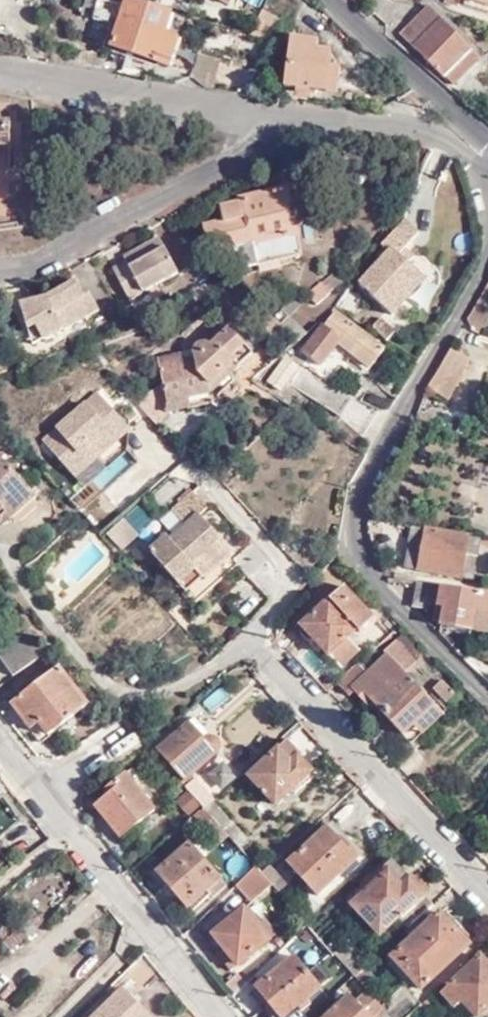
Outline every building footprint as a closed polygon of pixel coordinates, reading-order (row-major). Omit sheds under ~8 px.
[(112,31),(122,0),(85,0),(78,20),(112,31)] [(121,57),(127,58),(165,71),(178,36),(165,32),(172,14),(131,0),(122,0),(112,31),(106,52),(121,57)] [(261,9),(264,0),(244,0),(243,2),(261,9)] [(436,20),(425,9),(421,13),(432,24),(436,20)] [(432,24),(421,13),(400,33),(456,87),(480,63),(436,20),(432,24)] [(314,49),(289,42),(278,89),(329,101),(335,77),(324,74),(327,61),(312,57),(314,49)] [(209,86),(216,59),(196,52),(189,75),(202,86),(204,86),(208,86),(209,86)] [(10,219),(9,173),(0,174),(0,219),(10,219)] [(426,175),(418,174),(416,183),(424,185),(426,175)] [(286,189),(236,199),(236,202),(220,205),(222,220),(203,223),(208,246),(228,241),(243,265),(299,253),(286,189)] [(420,231),(404,217),(380,245),(383,247),(366,264),(371,267),(359,281),(394,315),(405,303),(412,309),(433,286),(407,261),(422,244),(415,237),(420,231)] [(128,298),(160,281),(177,272),(157,237),(123,256),(125,260),(111,267),(128,298)] [(319,276),(305,296),(315,304),(329,283),(319,276)] [(465,323),(469,333),(476,335),(487,305),(487,280),(485,279),(473,310),(465,323)] [(166,294),(160,281),(128,298),(135,311),(166,294)] [(91,314),(82,296),(75,283),(45,298),(17,303),(25,326),(32,323),(40,339),(91,314)] [(88,294),(82,296),(91,314),(96,311),(88,294)] [(322,322),(300,349),(321,365),(339,346),(370,368),(387,348),(336,308),(325,323),(322,322)] [(381,317),(370,327),(386,341),(389,339),(397,330),(381,317)] [(31,344),(40,339),(32,323),(25,326),(31,344)] [(162,385),(167,403),(210,393),(210,394),(254,356),(232,330),(211,347),(200,343),(198,343),(197,343),(195,344),(193,345),(192,347),(192,348),(191,350),(191,352),(195,366),(182,369),(160,375),(162,385)] [(471,356),(452,345),(428,385),(447,396),(471,356)] [(157,361),(160,375),(182,369),(179,356),(157,361)] [(287,383),(299,366),(285,356),(267,380),(282,390),(287,383)] [(301,367),(299,366),(287,383),(340,417),(353,399),(303,365),(301,367)] [(169,413),(167,403),(162,385),(136,403),(156,425),(169,413)] [(79,492),(105,471),(96,459),(130,431),(97,391),(36,439),(79,492)] [(210,393),(167,403),(169,413),(212,402),(210,394),(210,393)] [(98,458),(105,468),(133,450),(126,439),(98,458)] [(0,468),(0,536),(17,521),(12,516),(37,494),(8,461),(0,468)] [(195,568),(204,578),(233,552),(200,514),(207,508),(192,491),(171,509),(185,525),(170,539),(167,535),(149,550),(178,582),(195,568)] [(136,535),(123,520),(107,532),(121,548),(136,535)] [(426,531),(414,528),(406,569),(418,571),(426,531)] [(426,531),(418,571),(472,581),(480,540),(426,531)] [(269,563),(252,545),(234,562),(250,579),(269,563)] [(187,593),(204,578),(195,568),(178,582),(187,593)] [(414,608),(443,614),(441,625),(487,633),(487,595),(418,583),(414,608)] [(332,597),(301,626),(340,668),(359,650),(348,638),(357,630),(360,633),(375,620),(344,589),(332,597)] [(45,655),(29,633),(0,649),(0,655),(13,676),(45,655)] [(422,658),(401,635),(394,642),(415,664),(422,658)] [(411,725),(434,705),(405,673),(415,664),(394,642),(384,650),(388,656),(366,675),(356,663),(334,683),(347,697),(353,692),(364,704),(369,700),(373,705),(401,735),(411,725)] [(59,666),(12,703),(30,728),(40,722),(49,734),(89,703),(59,666)] [(454,694),(441,682),(431,691),(444,704),(454,694)] [(368,709),(373,705),(369,700),(364,704),(368,709)] [(441,714),(434,705),(411,725),(419,734),(441,714)] [(205,740),(189,723),(158,750),(186,780),(218,750),(219,749),(219,747),(220,746),(220,745),(220,743),(219,742),(218,740),(217,739),(215,738),(214,737),(212,737),(211,737),(209,737),(208,737),(207,738),(205,740)] [(288,741),(249,775),(275,804),(312,771),(299,757),(301,756),(288,741)] [(122,837),(156,810),(128,774),(111,787),(115,792),(97,806),(122,837)] [(200,777),(186,789),(203,808),(206,811),(217,801),(219,798),(200,777)] [(217,801),(206,811),(228,836),(239,827),(217,801)] [(0,812),(0,850),(25,830),(7,807),(0,812)] [(206,811),(203,808),(195,814),(229,854),(238,846),(228,836),(206,811)] [(320,833),(290,861),(318,893),(352,859),(339,844),(334,848),(320,833)] [(191,844),(158,873),(187,906),(208,890),(213,896),(226,886),(191,844)] [(384,865),(388,870),(401,883),(408,877),(391,859),(384,865)] [(286,884),(269,864),(260,873),(270,884),(277,891),(286,884)] [(270,884),(260,873),(256,868),(237,885),(252,903),(264,895),(263,890),(270,884)] [(401,883),(388,870),(351,903),(379,934),(395,920),(403,929),(405,928),(413,920),(432,903),(408,877),(401,883)] [(224,946),(238,963),(270,938),(244,906),(213,932),(224,946)] [(413,920),(405,928),(413,936),(392,954),(421,987),(469,943),(464,937),(468,933),(444,907),(420,928),(413,920)] [(335,955),(307,924),(292,938),(319,969),(335,955)] [(232,969),(238,963),(224,946),(217,951),(232,969)] [(257,985),(281,1016),(282,1016),(321,986),(296,955),(257,985)] [(448,983),(462,999),(477,1014),(487,1004),(487,965),(479,955),(448,983)] [(371,976),(363,966),(354,976),(361,984),(371,976)] [(453,1008),(462,999),(448,983),(438,992),(453,1008)] [(379,1004),(387,1013),(391,1016),(403,1016),(419,1003),(402,984),(379,1004)] [(123,986),(117,990),(130,1007),(136,1002),(123,986)] [(117,990),(84,1016),(149,1016),(136,1002),(130,1007),(117,990)] [(324,1016),(371,1016),(349,993),(324,1016)]
